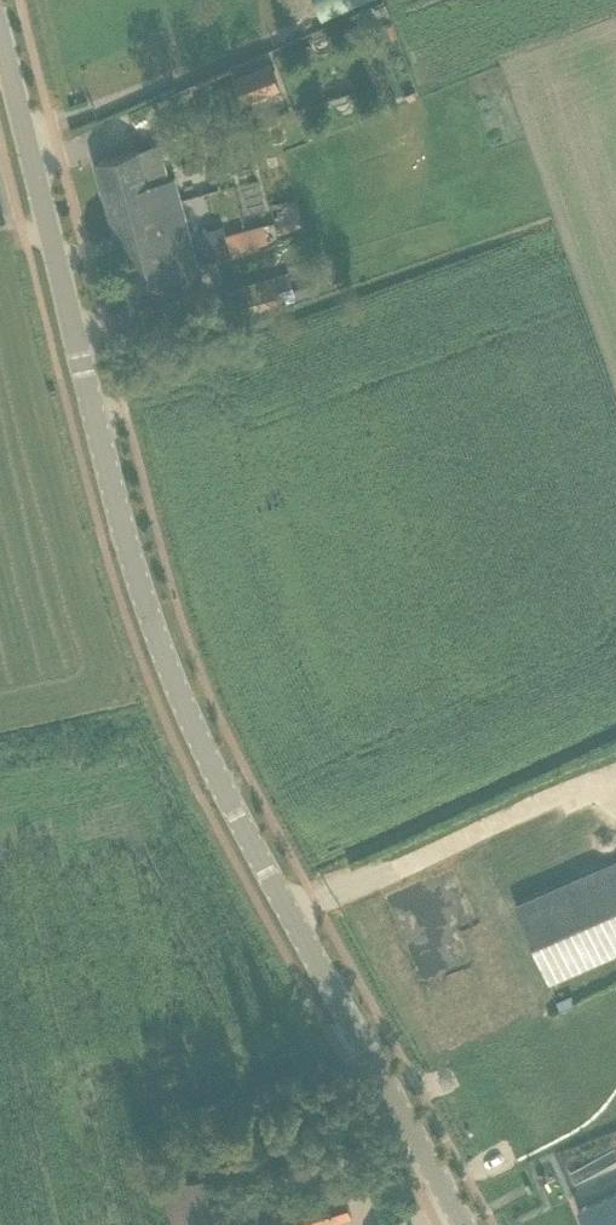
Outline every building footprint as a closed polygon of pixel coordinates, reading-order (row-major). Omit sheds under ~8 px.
[(318,18),(357,0),(310,0),(318,18)] [(270,64),(234,78),(242,98),(274,86),(278,84),(270,64)] [(188,285),(203,281),(175,177),(149,184),(140,149),(96,162),(136,308),(190,294),(188,285)] [(229,162),(216,166),(219,179),(233,176),(229,162)] [(280,209),(274,210),(280,234),(302,229),(303,229),(296,200),(278,204),(280,209)] [(236,238),(205,246),(210,262),(240,253),(236,238)] [(280,303),(273,276),(243,284),(243,286),(227,291),(234,316),(280,303)] [(516,901),(550,980),(615,951),(615,858),(516,901)] [(406,923),(385,933),(404,972),(407,971),(424,1006),(462,988),(461,986),(478,978),(458,934),(447,939),(432,908),(405,920),(406,923)] [(263,1224),(321,1224),(350,1216),(343,1192),(260,1217),(263,1224)] [(585,1224),(615,1224),(615,1192),(578,1209),(585,1224)]
